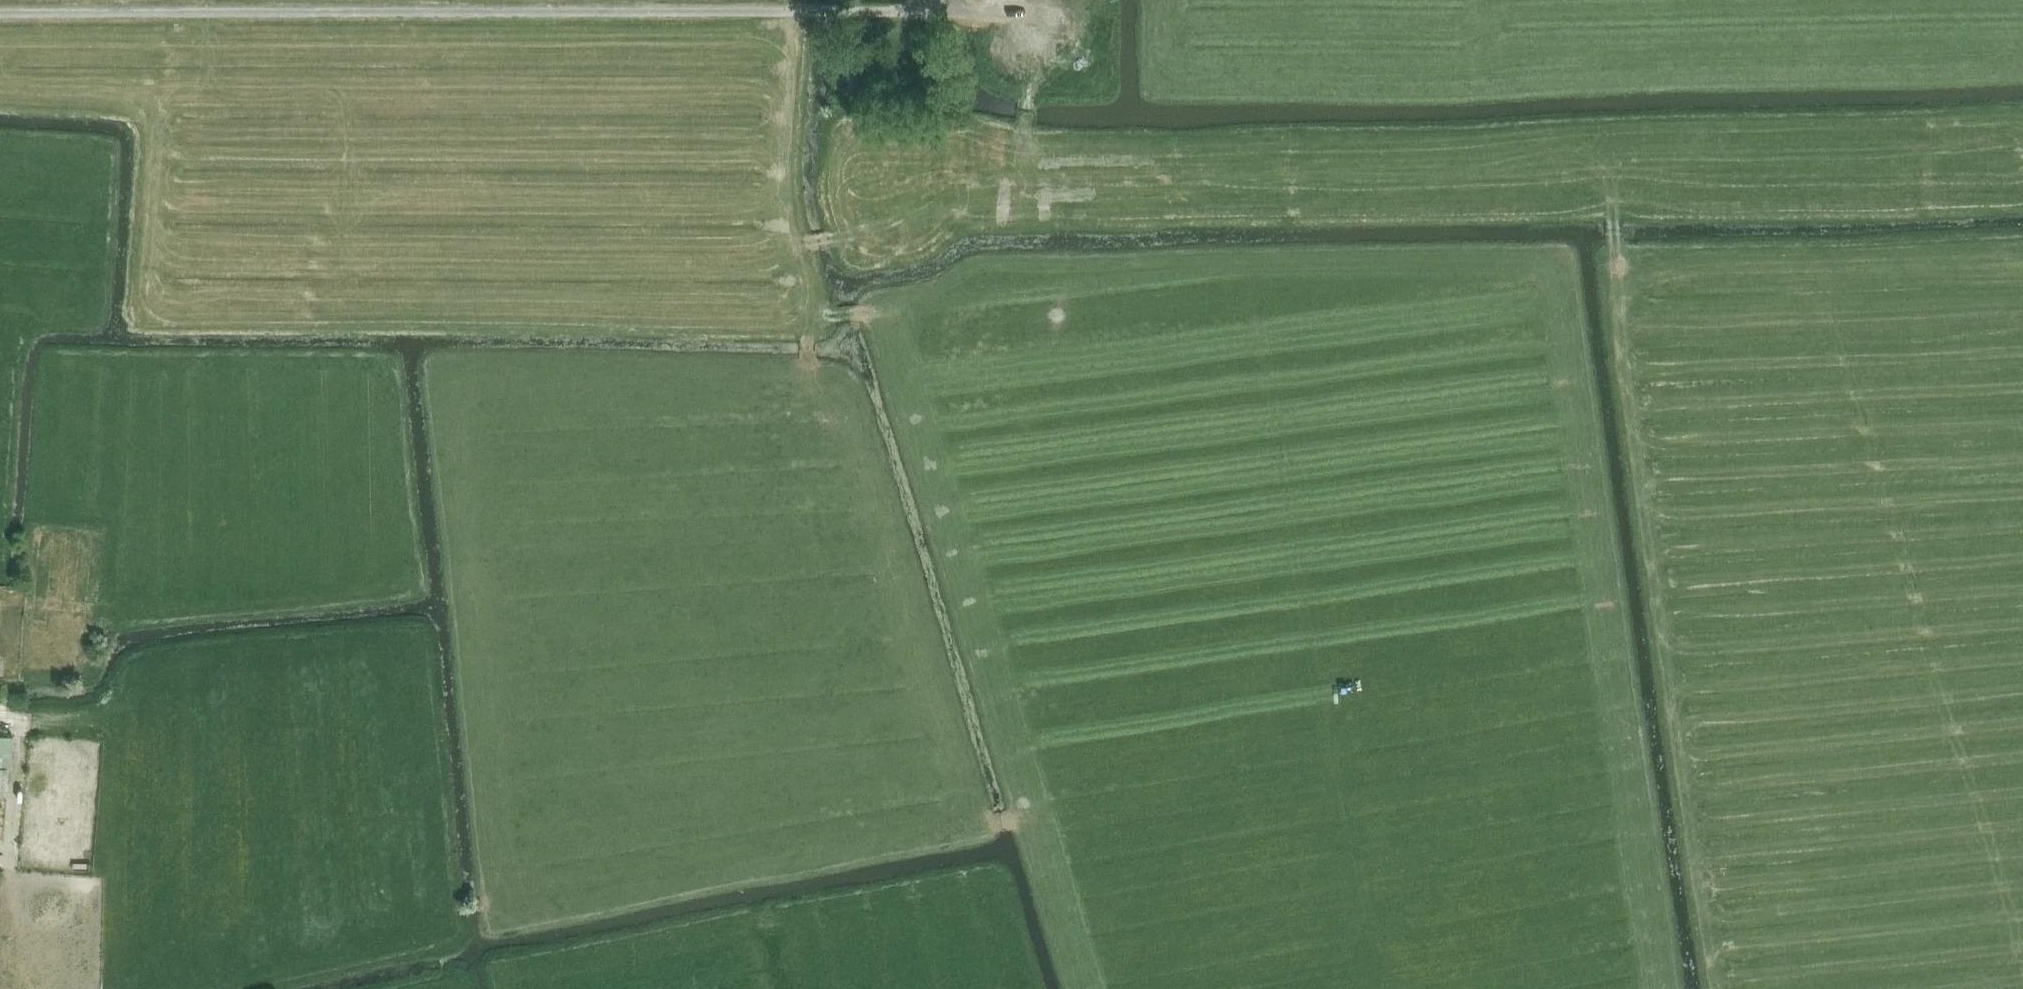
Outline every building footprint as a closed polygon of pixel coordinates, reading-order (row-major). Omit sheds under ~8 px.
[(9,749),(0,748),(0,776),(6,777),(9,749)]
